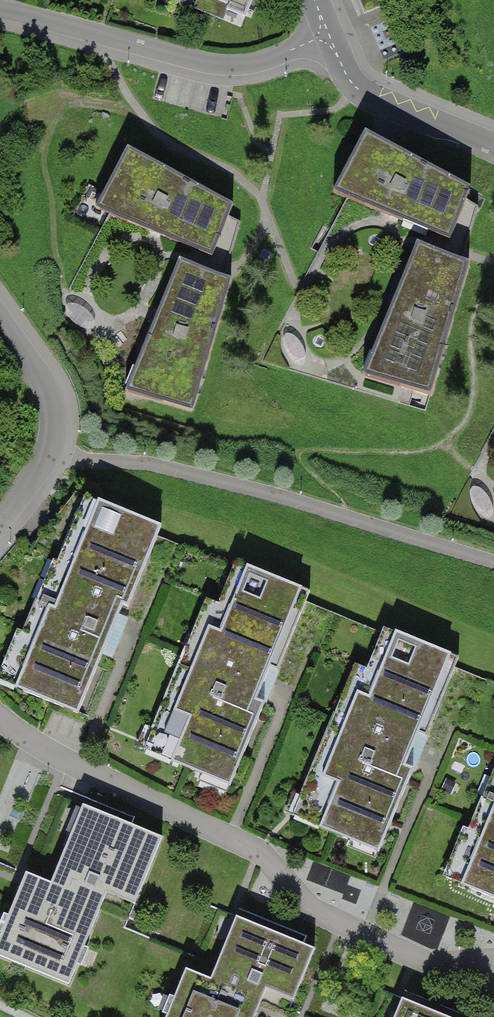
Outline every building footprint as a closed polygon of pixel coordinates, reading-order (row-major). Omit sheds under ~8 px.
[(214,3),(247,16),(253,0),(215,0),(214,3)] [(370,14),(387,7),(384,0),(364,0),(370,14)] [(466,194),(365,140),(338,194),(447,240),(466,194)] [(231,210),(130,152),(99,212),(211,259),(231,210)] [(468,276),(416,253),(365,382),(429,401),(468,276)] [(229,284),(181,264),(127,397),(192,416),(229,284)] [(91,508),(12,699),(75,725),(113,633),(154,533),(91,508)] [(304,577),(235,548),(153,749),(222,777),(261,681),(304,577)] [(456,648),(386,619),(307,806),(377,836),(413,751),(456,648)] [(455,876),(493,893),(493,786),(455,876)] [(0,934),(0,960),(72,989),(111,894),(132,903),(158,840),(87,811),(59,880),(58,883),(26,870),(0,934)] [(160,1016),(256,1016),(258,1013),(269,986),(288,993),(310,940),(234,909),(209,970),(183,960),(160,1016)] [(407,988),(394,1016),(475,1016),(407,988)]
